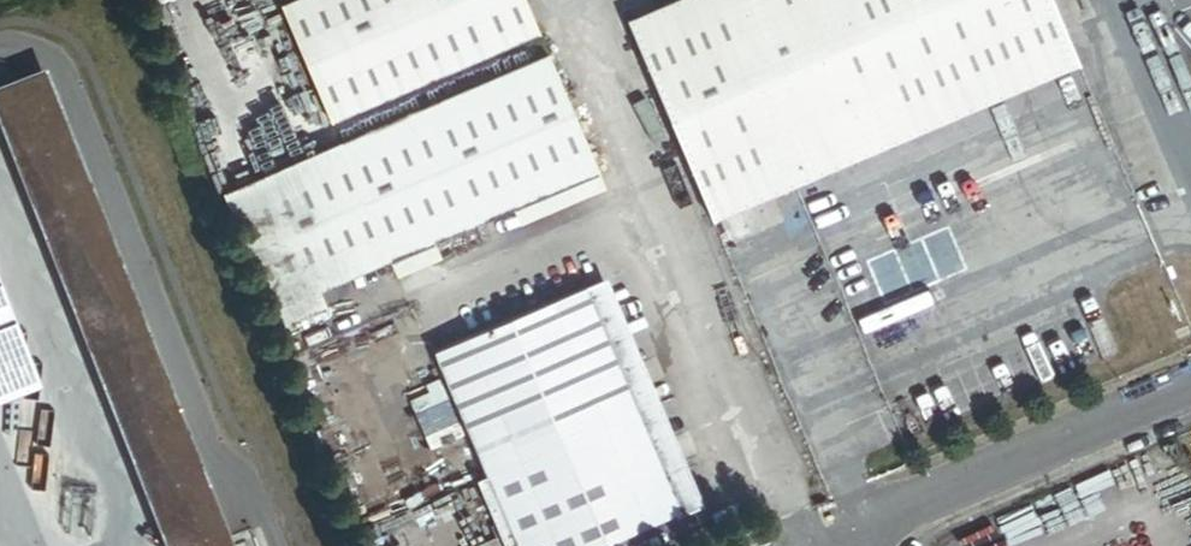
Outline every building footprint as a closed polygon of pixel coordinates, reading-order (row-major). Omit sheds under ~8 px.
[(333,121),(539,33),(525,0),(290,0),(282,3),(333,121)] [(628,21),(713,220),(1082,63),(1055,0),(678,0),(628,21)] [(550,55),(226,193),(282,325),(322,308),(311,280),(387,248),(392,259),(434,241),(513,207),(599,170),(550,55)] [(54,85),(0,106),(0,114),(170,545),(236,545),(54,85)] [(513,207),(520,224),(606,187),(599,170),(513,207)] [(392,259),(399,276),(441,258),(434,241),(392,259)] [(578,286),(580,291),(585,288),(639,415),(681,512),(675,515),(677,518),(706,506),(606,274),(578,286)] [(434,353),(488,479),(639,415),(585,288),(580,291),(448,347),(434,353)] [(505,545),(516,545),(488,479),(434,353),(448,347),(446,343),(422,353),(505,545)] [(488,479),(516,545),(602,545),(675,515),(681,512),(639,415),(488,479)]
